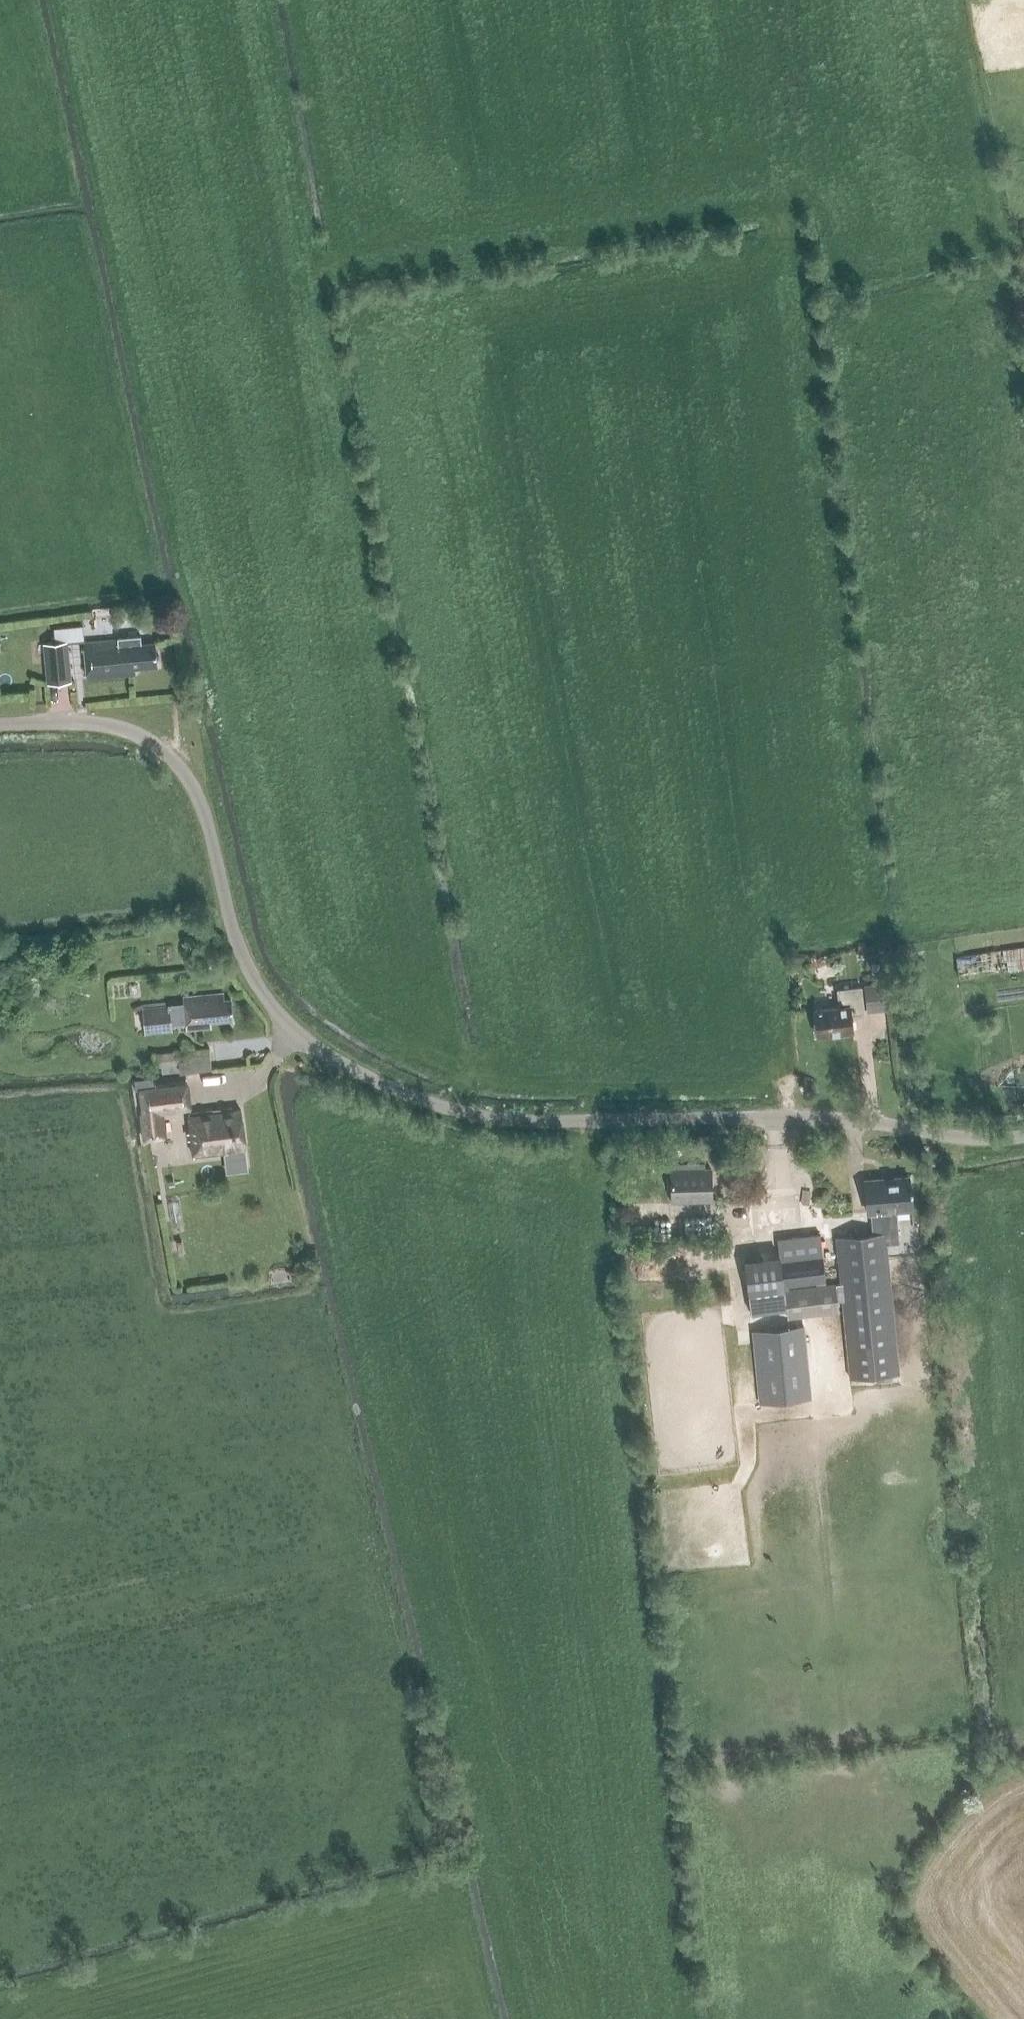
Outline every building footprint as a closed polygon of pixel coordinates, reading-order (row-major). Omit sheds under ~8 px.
[(84,640),(82,624),(53,626),(54,642),(42,643),(46,684),(72,681),(68,641),(84,640)] [(86,681),(133,676),(133,669),(156,667),(153,643),(140,645),(139,636),(115,639),(116,641),(82,644),(86,681)] [(956,957),(959,978),(1023,969),(1023,948),(956,957)] [(887,1004),(884,980),(864,982),(867,1006),(887,1004)] [(850,1011),(863,1010),(861,987),(836,990),(838,1007),(813,1010),(816,1035),(852,1032),(850,1011)] [(209,1022),(232,1020),(231,998),(222,999),(222,995),(183,998),(183,1004),(168,1005),(142,1007),(143,1034),(171,1032),(171,1024),(185,1023),(186,1030),(210,1028),(209,1022)] [(152,1052),(153,1065),(181,1062),(182,1070),(211,1067),(209,1046),(152,1052)] [(191,1111),(189,1083),(137,1087),(141,1140),(165,1138),(164,1113),(191,1111)] [(244,1148),(240,1110),(232,1111),(232,1109),(188,1114),(193,1158),(227,1154),(226,1150),(244,1148)] [(713,1201),(712,1167),(670,1168),(671,1202),(713,1201)] [(842,1301),(849,1378),(898,1374),(886,1244),(898,1243),(895,1210),(912,1208),(909,1176),(864,1180),(867,1214),(871,1214),(873,1233),(836,1236),(840,1283),(842,1301)] [(824,1281),(822,1251),(744,1259),(750,1314),(772,1312),(771,1305),(785,1304),(787,1319),(790,1319),(790,1327),(752,1330),(759,1404),(812,1398),(805,1326),(797,1326),(796,1318),(838,1313),(837,1301),(842,1301),(840,1283),(835,1283),(784,1288),(783,1285),(824,1281)]
